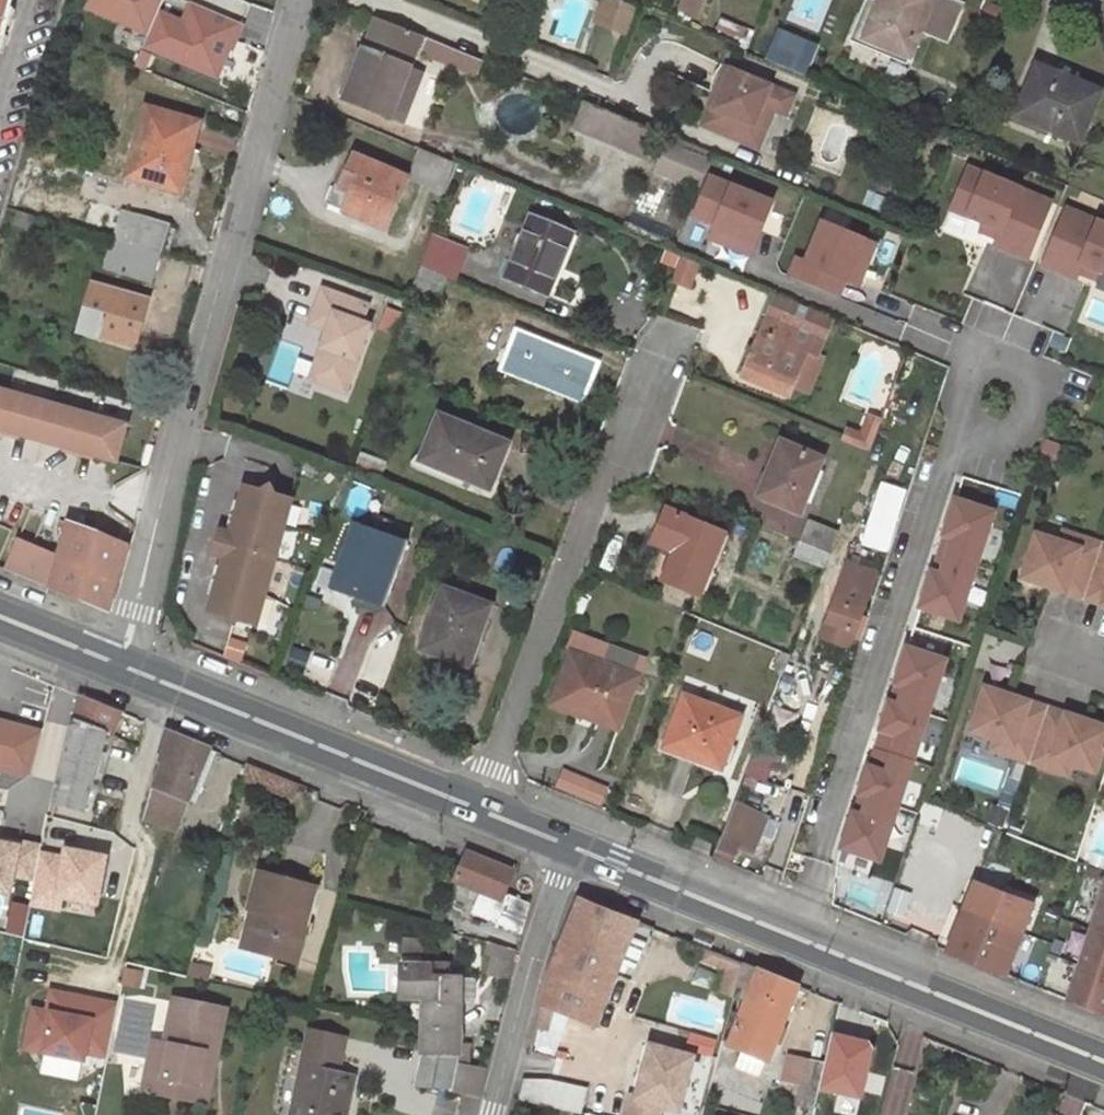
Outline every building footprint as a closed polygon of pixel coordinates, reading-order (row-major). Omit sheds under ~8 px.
[(2,34),(4,35),(6,26),(4,25),(9,10),(11,0),(0,0),(0,40),(2,34)] [(246,23),(191,1),(185,17),(164,9),(167,0),(93,0),(88,12),(152,37),(145,55),(223,85),(246,23)] [(618,0),(604,0),(595,21),(630,36),(640,9),(618,0)] [(680,12),(695,17),(702,0),(685,0),(680,12)] [(881,3),(874,0),(866,0),(849,41),(879,53),(882,45),(866,38),(881,3)] [(947,0),(882,0),(881,3),(866,38),(882,45),(908,56),(919,29),(944,38),(958,5),(947,0)] [(15,11),(9,10),(4,25),(6,26),(10,27),(15,11)] [(419,35),(377,18),(345,100),(400,123),(409,102),(408,101),(395,96),(407,67),(419,35)] [(465,53),(425,37),(420,53),(458,69),(465,53)] [(879,53),(905,64),(908,56),(882,45),(879,53)] [(475,57),(465,53),(458,69),(468,73),(471,65),(475,57)] [(483,61),(475,57),(471,65),(480,68),(483,61)] [(471,65),(468,73),(476,76),(480,68),(471,65)] [(1037,66),(1017,116),(1078,141),(1098,91),(1037,66)] [(395,96),(408,101),(420,72),(407,67),(395,96)] [(726,68),(702,127),(715,132),(722,114),(714,111),(731,71),(726,68)] [(765,103),(772,87),(731,71),(714,111),(722,114),(715,132),(740,142),(747,124),(767,132),(777,107),(765,103)] [(655,133),(584,104),(575,128),(646,157),(655,133)] [(241,112),(225,107),(221,120),(237,125),(241,112)] [(197,124),(145,109),(126,177),(178,192),(197,124)] [(740,142),(759,150),(767,132),(747,124),(740,142)] [(699,194),(715,159),(670,138),(654,173),(699,194)] [(456,164),(418,148),(405,178),(405,179),(445,196),(456,164)] [(384,228),(405,179),(405,178),(355,156),(340,190),(351,195),(344,212),(384,228)] [(41,160),(25,213),(35,216),(68,225),(84,173),(41,160)] [(1027,258),(1050,202),(967,168),(956,195),(972,201),(966,216),(982,223),(1001,231),(998,239),(995,245),(1027,258)] [(754,245),(771,203),(708,178),(693,217),(715,226),(714,229),(754,245)] [(351,195),(340,190),(333,187),(326,204),(344,212),(351,195)] [(966,216),(972,201),(956,195),(950,210),(966,216)] [(1065,208),(1042,265),(1073,278),(1076,271),(1079,263),(1098,271),(1103,273),(1103,224),(1065,208)] [(25,213),(17,211),(13,225),(31,230),(35,216),(25,213)] [(122,211),(115,238),(161,252),(167,254),(176,230),(166,227),(166,226),(122,211)] [(570,234),(531,218),(507,278),(545,295),(570,234)] [(863,240),(821,223),(805,263),(796,259),(788,277),(837,297),(844,280),(846,281),(863,240)] [(998,239),(1001,231),(982,223),(979,231),(998,239)] [(161,252),(115,238),(106,271),(152,285),(161,252)] [(466,251),(431,238),(420,265),(449,277),(455,280),(466,251)] [(874,245),(863,240),(846,281),(858,285),(874,245)] [(698,267),(682,261),(674,282),(690,289),(698,267)] [(1098,271),(1079,263),(1076,271),(1094,279),(1098,271)] [(449,277),(420,265),(410,293),(437,304),(449,277)] [(148,301),(91,285),(78,331),(134,346),(148,301)] [(369,306),(323,290),(311,324),(330,331),(324,347),(332,350),(319,381),(345,391),(368,326),(362,324),(369,306)] [(410,293),(409,297),(408,300),(434,310),(437,304),(410,293)] [(778,297),(769,317),(745,376),(789,395),(793,383),(806,354),(816,358),(817,356),(831,319),(778,297)] [(517,332),(509,352),(515,355),(508,374),(585,404),(600,365),(554,347),(553,353),(543,348),(545,343),(517,332)] [(554,347),(545,343),(543,348),(553,353),(554,347)] [(332,350),(324,347),(313,379),(319,381),(332,350)] [(502,371),(508,374),(515,355),(509,352),(502,371)] [(823,358),(817,356),(816,358),(806,354),(793,383),(809,390),(823,358)] [(113,461),(123,425),(0,390),(0,429),(113,461)] [(440,415),(422,462),(462,479),(466,473),(472,476),(491,485),(508,443),(440,415)] [(786,445),(780,443),(768,472),(774,474),(786,445)] [(820,459),(786,445),(774,474),(768,472),(758,498),(798,513),(810,483),(816,469),(820,459)] [(465,489),(472,476),(466,473),(462,479),(422,462),(419,469),(465,489)] [(823,471),(816,469),(810,483),(817,486),(823,471)] [(211,554),(223,557),(207,612),(222,617),(227,626),(237,621),(252,625),(287,501),(272,496),(267,487),(258,492),(243,487),(229,536),(217,532),(211,554)] [(995,513),(956,500),(944,536),(946,537),(953,539),(948,557),(977,566),(995,513)] [(723,533),(664,509),(655,533),(659,534),(655,545),(675,553),(665,580),(698,594),(723,533)] [(800,542),(829,553),(837,533),(808,522),(800,542)] [(71,524),(57,573),(53,589),(108,612),(127,546),(71,524)] [(356,525),(336,579),(353,586),(350,595),(383,607),(408,543),(356,525)] [(1083,538),(1064,531),(1060,541),(1079,548),(1083,538)] [(729,536),(723,533),(698,594),(704,597),(729,536)] [(1086,593),(1103,544),(1083,538),(1079,548),(1060,541),(1036,533),(1022,577),(1066,593),(1067,587),(1086,593)] [(846,538),(840,536),(837,545),(842,547),(846,538)] [(948,557),(953,539),(946,537),(940,554),(948,557)] [(823,567),(829,553),(800,542),(794,556),(823,567)] [(1103,544),(1086,593),(1103,600),(1102,604),(1103,605),(1103,545),(1103,544)] [(942,574),(948,557),(940,554),(935,572),(942,574)] [(32,581),(39,566),(12,555),(6,571),(32,581)] [(877,565),(852,556),(849,565),(874,574),(877,565)] [(977,566),(948,557),(942,574),(935,572),(932,571),(921,607),(960,620),(977,566)] [(830,634),(829,640),(850,647),(871,595),(868,593),(875,575),(874,574),(849,565),(824,632),(830,634)] [(57,573),(39,566),(32,581),(53,589),(57,573)] [(333,588),(350,595),(353,586),(336,579),(333,588)] [(1086,593),(1067,587),(1066,593),(1084,598),(1086,593)] [(491,605),(446,589),(422,652),(468,667),(491,605)] [(1102,604),(1103,600),(1086,593),(1084,598),(1102,604)] [(946,661),(907,649),(896,685),(898,685),(905,688),(900,705),(929,714),(946,661)] [(637,676),(566,650),(546,706),(617,731),(637,676)] [(791,657),(782,653),(774,674),(783,677),(791,657)] [(892,702),(900,705),(905,688),(898,685),(892,702)] [(1029,762),(1045,713),(1027,707),(1029,702),(985,687),(970,731),(994,739),(1013,745),(1009,756),(1029,762)] [(123,713),(78,695),(73,717),(113,733),(123,713)] [(741,716),(686,696),(665,749),(721,769),(741,716)] [(914,761),(929,714),(900,705),(892,702),(890,702),(881,730),(883,731),(899,736),(893,754),(914,761)] [(1047,708),(1029,702),(1027,707),(1045,713),(1047,708)] [(1065,714),(1047,708),(1045,713),(1063,719),(1065,714)] [(1103,745),(1103,727),(1065,714),(1063,719),(1045,713),(1029,762),(1048,769),(1052,758),(1070,765),(1095,773),(1103,745)] [(81,811),(106,732),(73,717),(54,803),(81,811)] [(31,776),(42,733),(0,722),(0,790),(8,791),(31,776)] [(398,740),(402,731),(383,723),(379,732),(398,740)] [(175,830),(212,749),(167,731),(158,755),(164,759),(146,820),(175,830)] [(899,736),(883,731),(877,749),(893,754),(899,736)] [(1013,745),(994,739),(991,749),(1009,756),(1013,745)] [(893,754),(877,749),(871,767),(888,772),(893,754)] [(899,807),(914,761),(893,754),(888,772),(871,767),(869,766),(860,794),(862,795),(870,797),(899,807)] [(1070,765),(1052,758),(1048,769),(1067,775),(1070,765)] [(565,770),(558,790),(605,806),(612,786),(565,770)] [(870,797),(862,795),(857,812),(864,814),(870,797)] [(882,860),(899,807),(870,797),(864,814),(857,812),(855,811),(843,847),(882,860)] [(766,820),(734,805),(728,821),(760,836),(766,820)] [(714,857),(731,864),(737,848),(753,854),(760,836),(728,821),(714,857)] [(704,853),(710,855),(714,844),(696,837),(692,845),(704,850),(704,853)] [(41,846),(2,839),(1,843),(0,843),(0,890),(9,892),(13,875),(34,879),(41,846)] [(474,910),(520,934),(528,904),(504,893),(512,871),(467,852),(454,882),(482,895),(474,910)] [(948,953),(1005,975),(1044,877),(987,855),(948,953)] [(295,961),(314,887),(259,872),(250,907),(253,908),(267,912),(257,950),(295,961)] [(1069,1001),(1103,1015),(1103,892),(1069,1001)] [(550,973),(549,977),(599,996),(605,998),(620,962),(630,937),(637,920),(580,896),(550,973)] [(267,912),(253,908),(244,947),(257,950),(267,912)] [(630,937),(620,962),(635,969),(645,943),(630,937)] [(421,956),(422,939),(404,938),(403,955),(421,956)] [(720,990),(734,994),(742,962),(704,947),(700,957),(726,967),(720,990)] [(734,994),(721,1042),(768,1059),(798,984),(742,962),(734,994)] [(425,999),(424,1055),(424,1057),(458,1058),(459,1058),(460,1003),(461,978),(446,977),(447,966),(401,965),(401,997),(425,999)] [(189,966),(186,977),(207,982),(210,971),(189,966)] [(446,977),(461,978),(461,966),(447,966),(446,977)] [(599,996),(549,977),(542,1005),(550,1008),(594,1025),(605,998),(599,996)] [(475,1003),(476,979),(461,978),(460,1003),(475,1003)] [(47,1008),(35,1005),(25,1047),(106,1068),(123,1003),(53,986),(47,1008)] [(143,1090),(207,1102),(226,1010),(175,998),(165,1043),(154,1041),(148,1068),(143,1090)] [(542,1005),(536,1027),(544,1030),(550,1008),(542,1005)] [(301,1062),(340,1071),(346,1038),(308,1030),(301,1062)] [(721,1042),(690,1033),(685,1049),(717,1058),(721,1042)] [(627,1114),(658,1114),(661,1105),(679,1109),(691,1057),(649,1045),(637,1097),(631,1095),(627,1114)] [(743,1055),(740,1071),(768,1075),(770,1060),(743,1055)] [(458,1058),(424,1057),(417,1086),(450,1087),(456,1065),(458,1058)] [(807,1059),(796,1102),(813,1106),(824,1064),(807,1059)] [(355,1075),(340,1071),(301,1062),(290,1114),(346,1114),(355,1075)] [(486,1071),(456,1065),(450,1087),(450,1090),(479,1097),(486,1071)] [(713,1072),(710,1086),(723,1090),(727,1076),(713,1072)] [(552,1079),(524,1078),(519,1098),(583,1113),(589,1087),(552,1079)] [(723,1090),(710,1086),(704,1105),(718,1108),(723,1090)]
